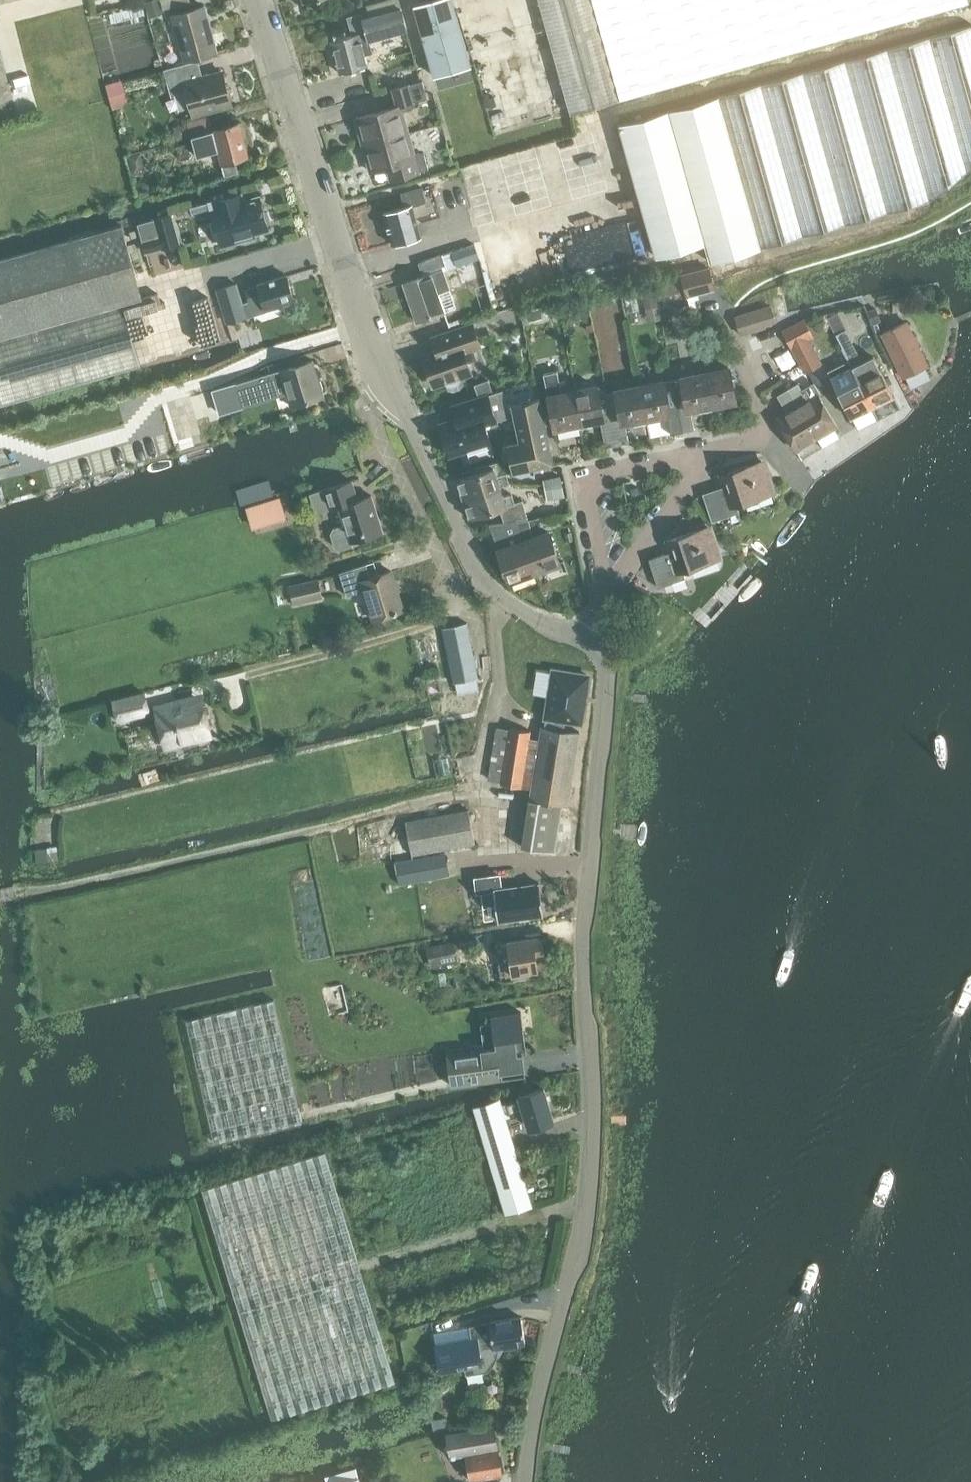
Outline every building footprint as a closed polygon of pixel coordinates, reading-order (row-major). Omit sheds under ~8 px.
[(163,8),(161,0),(145,0),(148,15),(164,11),(163,8)] [(334,41),(342,70),(367,63),(364,53),(372,51),(368,36),(406,26),(401,7),(399,0),(381,0),(366,4),(369,16),(363,17),(361,13),(349,16),(354,35),(334,41)] [(433,75),(471,64),(452,0),(427,0),(414,4),(433,75)] [(569,112),(618,98),(591,0),(538,0),(569,112)] [(618,98),(967,1),(967,0),(591,0),(618,98)] [(204,5),(173,13),(185,60),(217,52),(204,5)] [(766,245),(928,199),(970,166),(970,24),(887,48),(724,93),(766,245)] [(193,63),(165,71),(171,95),(187,90),(194,115),(233,105),(232,101),(233,99),(231,91),(229,89),(223,70),(197,78),(193,63)] [(121,79),(106,83),(109,96),(125,92),(121,79)] [(398,105),(357,117),(364,144),(406,132),(400,110),(412,107),(413,105),(412,101),(426,97),(421,80),(393,88),(398,105)] [(724,93),(616,123),(652,255),(704,241),(709,261),(718,258),(766,245),(724,93)] [(240,122),(213,130),(208,113),(186,120),(196,155),(216,150),(224,177),(239,172),(236,160),(250,156),(240,122)] [(412,153),(406,132),(364,144),(372,171),(391,165),(394,177),(390,178),(391,179),(418,172),(417,171),(427,168),(424,154),(418,151),(412,153)] [(143,162),(140,150),(128,154),(133,170),(140,168),(143,162)] [(148,177),(136,181),(140,193),(152,189),(148,177)] [(391,245),(418,237),(409,204),(423,200),(420,186),(397,192),(401,206),(382,211),(391,245)] [(241,190),(190,203),(192,209),(200,213),(213,210),(221,242),(254,233),(253,229),(268,226),(267,222),(268,219),(269,218),(267,209),(266,209),(263,207),(259,193),(243,197),(240,196),(239,192),(241,191),(241,190)] [(152,217),(161,249),(180,243),(171,212),(152,217)] [(122,302),(141,297),(121,224),(0,259),(0,337),(122,302)] [(442,267),(401,281),(408,303),(450,288),(442,267)] [(712,290),(706,268),(679,275),(685,297),(688,308),(697,306),(693,295),(712,290)] [(259,286),(245,290),(248,300),(262,296),(266,309),(294,300),(287,274),(258,283),(259,286)] [(680,291),(677,278),(658,283),(661,296),(680,291)] [(658,305),(653,281),(639,284),(644,308),(658,305)] [(225,322),(246,316),(236,283),(215,289),(225,322)] [(450,288),(408,303),(415,324),(446,313),(451,327),(481,316),(477,303),(461,308),(453,287),(450,288)] [(140,365),(122,302),(0,337),(0,404),(140,365)] [(568,304),(558,307),(560,318),(567,316),(570,311),(568,304)] [(775,319),(771,304),(749,311),(757,328),(765,325),(764,323),(775,319)] [(866,308),(871,323),(881,319),(876,305),(866,308)] [(539,307),(528,310),(530,320),(541,317),(539,307)] [(740,333),(757,328),(749,311),(735,316),(740,333)] [(837,311),(827,316),(836,332),(846,327),(837,311)] [(811,336),(802,319),(782,330),(803,371),(820,362),(807,338),(811,336)] [(904,321),(880,333),(901,376),(905,375),(910,386),(929,376),(924,365),(925,365),(904,321)] [(435,351),(423,355),(433,384),(446,379),(447,383),(451,385),(457,382),(459,379),(458,375),(471,371),(467,360),(475,358),(472,347),(480,345),(473,323),(442,333),(430,337),(435,351)] [(845,329),(835,334),(841,347),(849,363),(871,406),(892,396),(878,367),(872,356),(860,362),(845,329)] [(237,382),(214,389),(221,412),(243,405),(241,398),(285,384),(292,405),(324,395),(323,392),(324,390),(321,382),(319,380),(313,359),(237,382)] [(849,363),(829,374),(851,416),(857,427),(877,417),(871,406),(849,363)] [(728,368),(705,373),(710,402),(733,397),(728,368)] [(548,398),(554,428),(577,423),(570,388),(561,390),(557,370),(544,372),(548,398)] [(710,402),(705,373),(671,379),(681,430),(693,427),(689,406),(710,402)] [(671,379),(638,386),(644,415),(645,420),(645,422),(667,418),(669,432),(681,430),(671,379)] [(798,382),(786,389),(815,437),(816,436),(822,446),(839,435),(833,426),(836,424),(819,394),(821,393),(814,381),(802,389),(798,382)] [(594,385),(570,388),(577,423),(599,419),(604,446),(616,444),(606,392),(596,394),(594,385)] [(464,445),(488,437),(484,424),(484,421),(508,414),(503,386),(449,403),(454,417),(437,422),(447,452),(464,447),(464,445)] [(627,441),(623,420),(644,415),(638,386),(606,392),(616,444),(627,441)] [(777,418),(796,448),(815,437),(786,389),(777,394),(787,411),(777,418)] [(538,396),(511,401),(516,428),(544,423),(538,396)] [(551,461),(544,423),(516,428),(518,439),(506,441),(511,469),(551,461)] [(483,467),(454,476),(460,497),(497,485),(494,475),(499,473),(495,460),(482,463),(483,467)] [(724,485),(702,492),(712,520),(739,511),(736,503),(772,491),(761,460),(760,460),(760,461),(720,474),(720,475),(726,473),(729,485),(724,487),(724,485)] [(562,474),(544,478),(548,498),(566,495),(562,474)] [(351,544),(350,541),(383,531),(371,494),(357,498),(351,478),(311,491),(317,511),(341,504),(347,522),(335,526),(333,531),(337,545),(342,547),(351,544)] [(501,495),(497,485),(460,497),(467,516),(497,507),(501,520),(515,517),(525,515),(520,499),(512,501),(509,492),(501,495)] [(285,513),(284,508),(279,495),(246,505),(252,524),(285,513)] [(525,515),(515,517),(517,533),(531,572),(557,563),(547,532),(533,537),(528,518),(525,518),(525,515)] [(487,523),(506,580),(531,572),(517,533),(515,517),(501,520),(487,523)] [(670,551),(648,558),(658,586),(685,577),(682,568),(718,557),(707,526),(706,526),(707,526),(666,540),(672,539),(675,551),(670,552),(670,551)] [(571,531),(564,532),(566,540),(573,539),(571,531)] [(390,570),(370,576),(366,563),(339,571),(346,594),(361,590),(371,619),(403,609),(390,570)] [(323,590),(320,577),(289,584),(293,603),(319,597),(317,592),(323,590)] [(441,627),(452,682),(454,681),(457,694),(479,690),(477,677),(478,677),(466,622),(441,627)] [(553,668),(545,716),(581,722),(589,674),(553,668)] [(422,674),(415,675),(417,684),(424,682),(422,674)] [(113,700),(91,705),(96,725),(118,720),(120,728),(159,718),(166,745),(210,734),(202,700),(201,695),(173,702),(156,706),(157,709),(149,711),(145,692),(113,700)] [(495,724),(487,779),(499,783),(521,786),(529,788),(528,797),(529,798),(561,803),(568,804),(579,731),(564,729),(565,721),(545,718),(544,725),(541,725),(539,738),(537,738),(530,737),(531,730),(508,727),(495,724)] [(554,850),(561,803),(529,798),(522,845),(554,850)] [(475,843),(468,808),(404,819),(411,855),(475,843)] [(445,851),(395,860),(399,883),(449,874),(445,851)] [(500,873),(474,876),(476,892),(494,889),(497,919),(543,914),(539,881),(501,886),(500,873)] [(495,942),(500,975),(537,970),(534,951),(543,950),(541,935),(495,942)] [(430,967),(458,962),(455,941),(427,945),(430,967)] [(185,1019),(214,1140),(302,1119),(274,998),(185,1019)] [(480,1048),(444,1053),(448,1085),(499,1078),(498,1070),(522,1067),(520,1052),(514,1053),(512,1036),(521,1034),(518,1011),(488,1015),(489,1021),(491,1039),(494,1039),(495,1046),(492,1046),(480,1048)] [(499,1096),(471,1105),(473,1110),(504,1213),(531,1205),(505,1117),(522,1112),(527,1128),(553,1118),(543,1086),(517,1094),(518,1098),(501,1103),(499,1096)] [(325,1150),(201,1188),(271,1418),(395,1381),(379,1328),(326,1154),(325,1150)] [(465,1373),(482,1370),(490,1364),(495,1356),(496,1346),(524,1341),(520,1315),(488,1320),(468,1324),(470,1337),(434,1342),(438,1370),(464,1366),(465,1373)] [(447,1416),(433,1419),(435,1430),(449,1427),(447,1416)] [(464,1454),(469,1479),(502,1473),(492,1423),(444,1432),(449,1457),(464,1454)]
